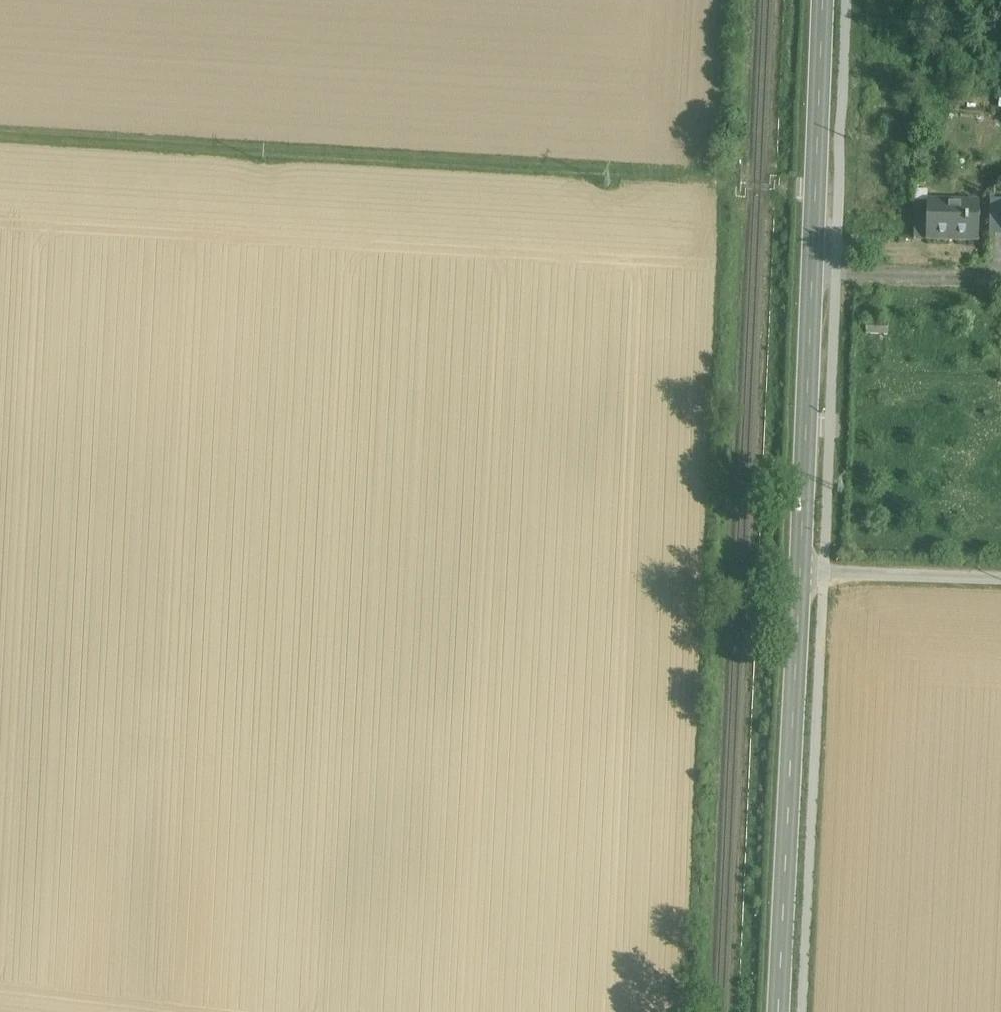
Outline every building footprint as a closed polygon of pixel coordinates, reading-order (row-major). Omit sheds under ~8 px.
[(928,202),(915,202),(914,239),(927,240),(928,202)] [(980,203),(928,202),(927,240),(979,241),(979,226),(983,226),(984,218),(979,218),(980,203)] [(888,325),(867,324),(866,334),(887,335),(888,325)]
